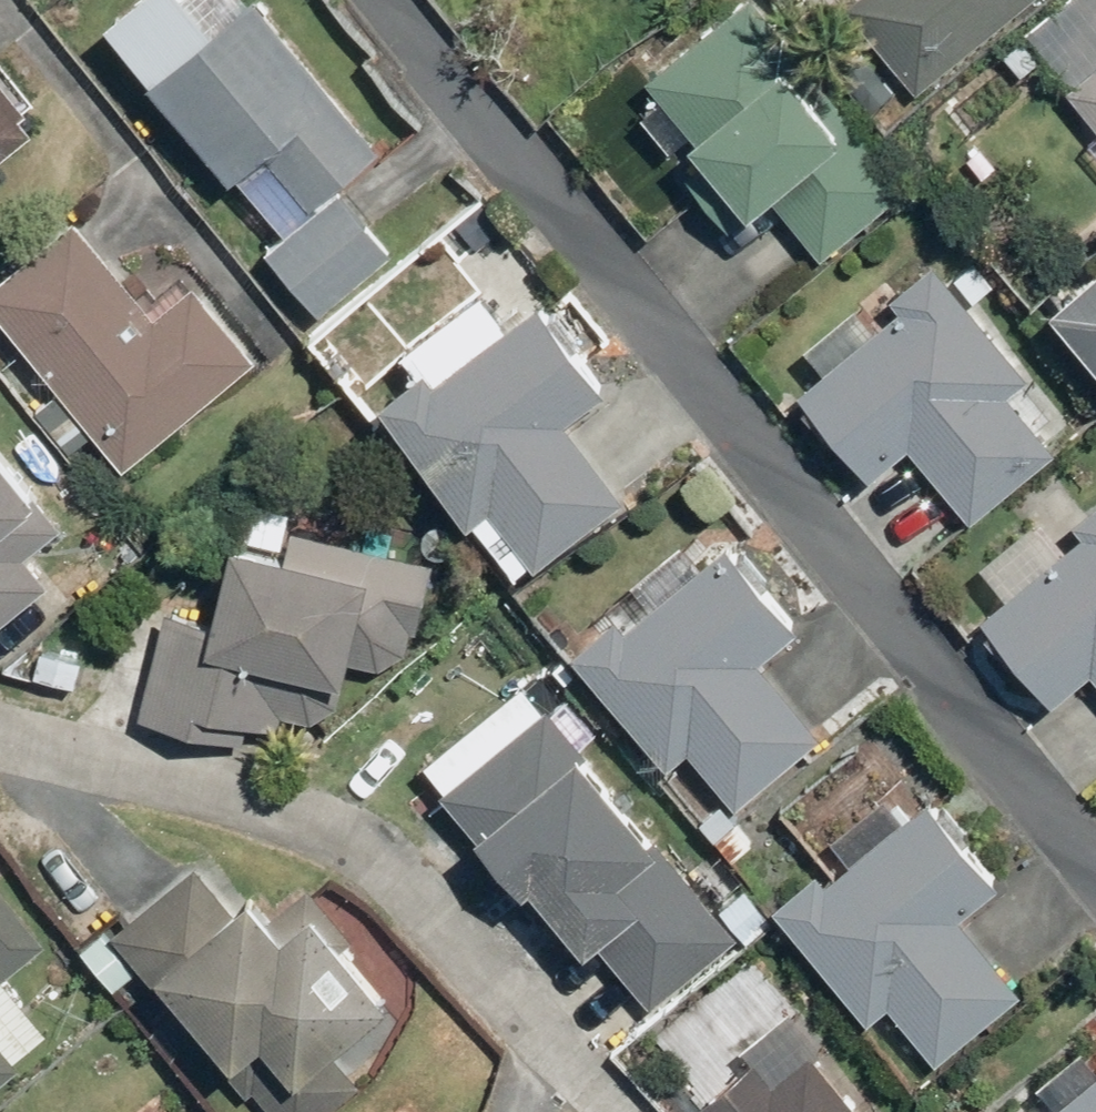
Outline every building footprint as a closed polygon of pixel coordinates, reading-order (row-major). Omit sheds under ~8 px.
[(148,79),(229,179),(266,149),(309,203),(378,149),(258,0),(247,0),(211,28),(189,0),(129,0),(104,19),(151,77),(148,79)] [(648,75),(693,131),(687,135),(705,158),(686,174),(728,227),(769,194),(821,258),(909,187),(757,0),(741,0),(648,75)] [(916,92),(1030,0),(851,0),(845,5),(916,92)] [(1066,90),(1095,126),(1095,66),(1066,90)] [(33,132),(19,114),(24,110),(0,80),(0,159),(33,132)] [(337,188),(265,246),(320,314),(392,255),(337,188)] [(0,277),(0,316),(123,467),(256,360),(193,283),(156,313),(76,215),(0,277)] [(901,306),(798,388),(869,477),(909,446),(969,522),(1055,454),(1007,394),(1027,379),(934,262),(892,295),(901,306)] [(1095,366),(1095,269),(1047,309),(1095,364),(1095,366)] [(425,365),(379,400),(470,520),(489,506),(535,567),(625,500),(566,421),(606,391),(538,302),(506,325),(479,290),(408,343),(425,365)] [(50,584),(26,554),(61,526),(0,449),(0,624),(50,584)] [(981,613),(1052,702),(1092,671),(1095,676),(1095,503),(1075,520),(1085,531),(981,613)] [(286,550),(232,537),(211,621),(166,610),(138,716),(243,742),(249,720),(278,727),(282,713),(314,721),(334,706),(346,661),(376,668),(406,653),(412,628),(440,633),(455,567),(291,528),(286,550)] [(759,660),(798,629),(727,541),(624,624),(615,612),(572,647),(667,766),(689,748),(735,806),(821,738),(759,660)] [(545,705),(440,788),(521,888),(531,880),(585,948),(596,939),(650,1007),(737,937),(656,836),(652,839),(545,705)] [(997,886),(925,799),(824,881),(815,870),(770,906),(865,1021),(886,1003),(935,1062),(1020,993),(958,918),(997,886)] [(111,929),(177,1008),(183,1003),(272,1111),(329,1111),(420,1038),(345,947),(354,940),(308,883),(268,916),(247,891),(231,904),(195,860),(111,929)] [(0,888),(0,982),(46,945),(0,888)] [(790,1006),(739,1048),(749,1061),(697,1103),(704,1111),(859,1111),(813,1055),(824,1046),(790,1006)] [(19,1066),(0,1042),(0,1081),(19,1066)] [(1048,1111),(1095,1111),(1095,1073),(1048,1111)]
